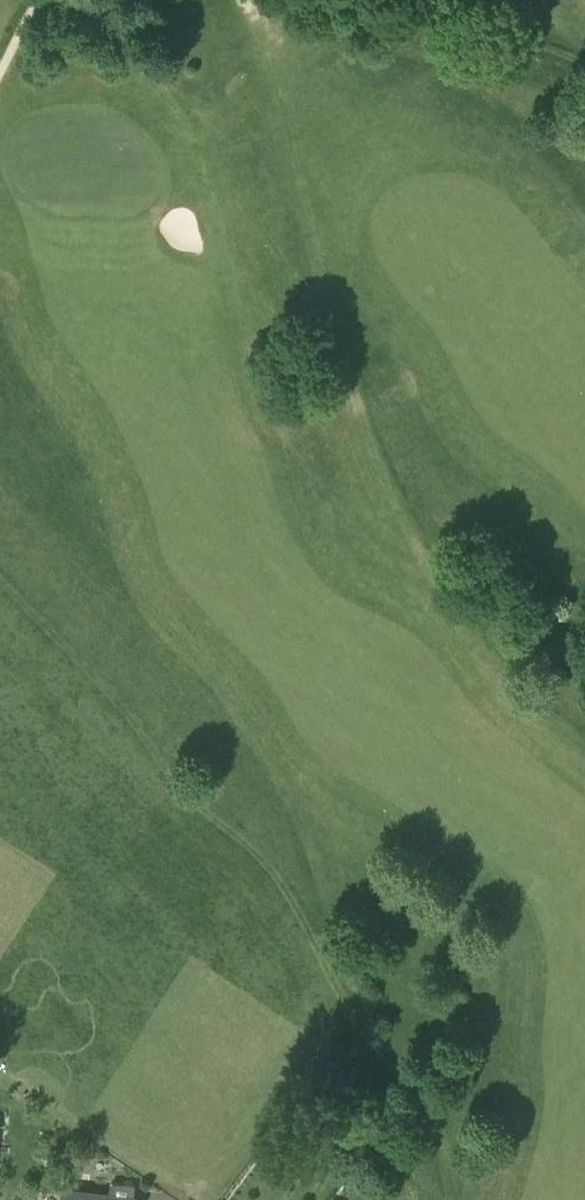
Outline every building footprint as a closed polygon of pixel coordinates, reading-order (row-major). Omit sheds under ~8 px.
[(136,1196),(61,1187),(59,1199),(136,1199),(136,1196)]
